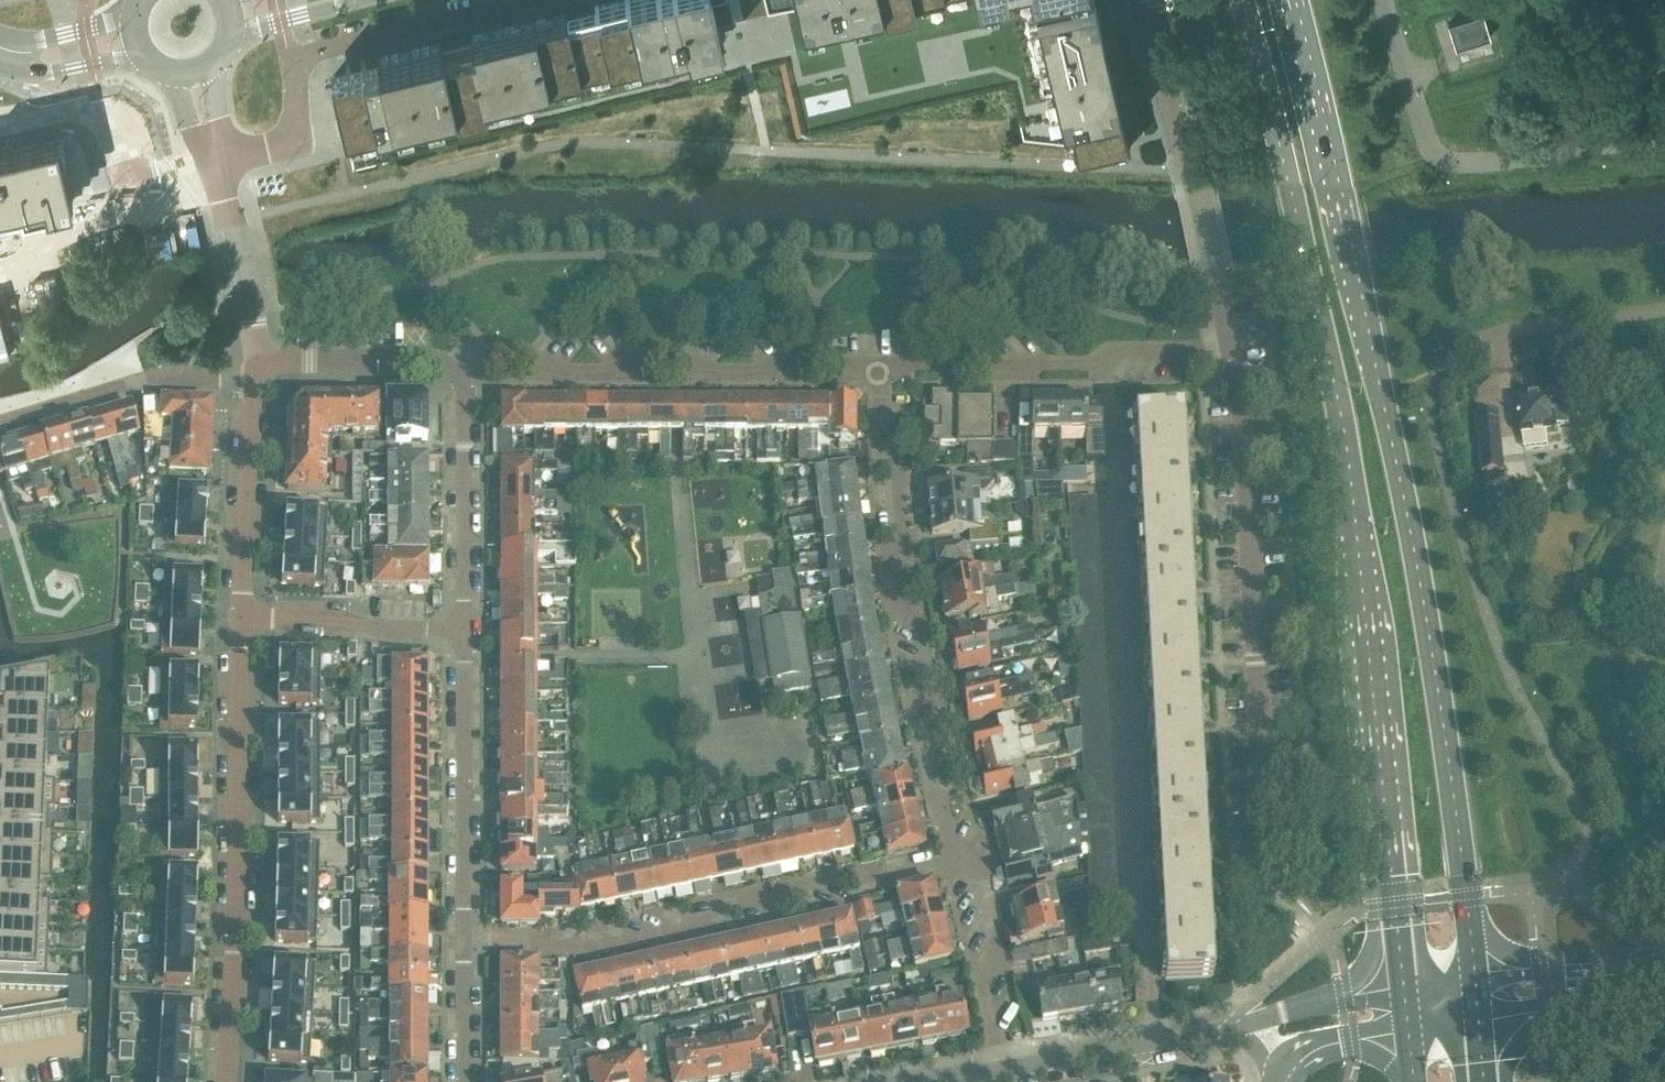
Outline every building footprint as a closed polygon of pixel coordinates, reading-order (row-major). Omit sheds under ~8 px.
[(698,83),(780,64),(765,0),(729,0),(728,0),(622,0),(595,6),(567,13),(471,36),(443,42),(362,61),(351,64),(346,65),(331,69),(333,76),(338,98),(339,103),(342,115),(347,134),(348,141),(352,156),(352,157),(354,165),(387,157),(597,107),(698,83)] [(780,64),(797,135),(1011,84),(1020,122),(1024,136),(1075,141),(1075,142),(1076,142),(1096,144),(1130,148),(1130,147),(1127,134),(1126,132),(1126,130),(1125,128),(1096,3),(1095,0),(765,0),(780,64)] [(1448,23),(1456,48),(1491,37),(1483,12),(1448,23)] [(10,215),(23,212),(29,210),(73,200),(72,196),(71,191),(67,173),(62,152),(66,151),(62,133),(58,134),(54,135),(36,139),(31,141),(13,145),(10,145),(0,147),(0,217),(10,215)] [(922,412),(922,413),(923,413),(923,431),(922,431),(922,432),(928,432),(928,446),(966,446),(966,465),(993,465),(1013,465),(1013,445),(993,445),(993,401),(957,401),(957,398),(948,398),(948,393),(931,393),(931,412),(924,412),(924,411),(923,411),(922,411),(922,412)] [(1554,396),(1517,400),(1521,436),(1523,435),(1524,449),(1549,446),(1547,433),(1558,431),(1557,427),(1570,425),(1567,404),(1555,405),(1554,396)] [(839,401),(827,401),(828,433),(828,444),(838,444),(838,449),(855,449),(855,438),(855,401),(853,401),(850,398),(842,398),(839,401)] [(291,410),(289,453),(326,456),(328,430),(335,430),(335,400),(302,400),(302,411),(291,410)] [(379,400),(335,400),(335,430),(335,437),(379,437),(379,400)] [(387,442),(387,447),(409,447),(409,442),(427,442),(427,405),(422,400),(386,400),(386,442),(387,442)] [(500,465),(502,465),(502,464),(512,464),(512,450),(512,433),(522,433),(522,400),(502,400),(502,431),(500,431),(500,465)] [(543,400),(522,400),(522,433),(534,433),(534,464),(544,464),(544,456),(543,400)] [(563,400),(543,400),(544,456),(553,456),(553,433),(565,433),(563,400)] [(584,400),(563,400),(565,433),(576,433),(576,462),(585,462),(585,456),(584,400)] [(606,400),(584,400),(585,456),(595,456),(595,433),(606,433),(606,400)] [(626,400),(606,400),(606,433),(617,433),(617,462),(627,462),(626,400)] [(648,400),(626,400),(627,462),(636,462),(636,456),(636,439),(648,439),(648,433),(648,400)] [(669,400),(648,400),(648,433),(659,433),(659,462),(669,463),(669,433),(676,433),(682,433),(682,420),(675,420),(675,414),(669,414),(669,400)] [(675,401),(669,400),(669,414),(675,414),(675,420),(682,420),(682,433),(682,462),(692,463),(692,440),(703,440),(703,401),(675,401)] [(1059,433),(1059,400),(1032,400),(1032,433),(1047,433),(1047,447),(1059,447),(1059,433)] [(1086,400),(1059,400),(1059,433),(1085,433),(1085,462),(1105,462),(1100,404),(1086,404),(1086,400)] [(141,404),(145,481),(208,486),(212,408),(208,404),(158,401),(141,404)] [(723,401),(703,401),(703,440),(715,440),(715,463),(724,463),(724,462),(723,401)] [(744,401),(723,401),(724,462),(734,462),(734,433),(745,433),(744,401)] [(766,401),(744,401),(745,433),(756,433),(756,463),(766,463),(766,401)] [(787,401),(766,401),(766,463),(779,463),(779,447),(775,447),(775,433),(787,433),(787,401)] [(808,401),(787,401),(787,433),(798,433),(798,448),(793,448),(793,464),(808,464),(808,401)] [(827,401),(808,401),(808,464),(808,467),(817,467),(817,456),(817,449),(828,449),(828,444),(828,433),(827,401)] [(130,406),(107,413),(120,451),(126,472),(130,486),(141,483),(140,468),(136,469),(130,449),(127,439),(139,436),(130,406)] [(107,413),(85,419),(95,449),(107,445),(115,475),(114,475),(118,490),(130,486),(126,472),(120,451),(107,413)] [(1498,414),(1477,416),(1482,473),(1504,471),(1498,414)] [(1134,417),(1138,488),(1186,486),(1182,415),(1134,417)] [(85,419),(63,426),(75,464),(84,461),(82,453),(95,449),(85,419)] [(63,426),(41,432),(53,473),(66,469),(70,483),(80,480),(75,464),(63,426)] [(41,432),(19,439),(34,490),(38,501),(46,498),(40,477),(53,473),(41,432)] [(1032,433),(1018,433),(1019,485),(1033,485),(1033,474),(1032,433)] [(6,475),(9,485),(21,482),(25,493),(34,490),(19,439),(0,444),(0,457),(6,475)] [(362,445),(362,453),(364,455),(373,455),(373,445),(362,445)] [(386,445),(373,445),(373,455),(386,455),(386,445)] [(512,450),(512,464),(523,464),(523,453),(522,453),(522,450),(512,450)] [(326,456),(289,453),(287,491),(324,493),(326,456)] [(353,453),(353,466),(364,466),(364,455),(362,453),(353,453)] [(847,455),(829,455),(829,467),(829,468),(847,468),(847,455)] [(387,469),(387,478),(427,477),(427,459),(369,459),(369,469),(387,469)] [(502,465),(502,485),(534,485),(534,474),(570,474),(570,467),(561,467),(561,464),(544,464),(534,464),(523,464),(512,464),(502,464),(502,465)] [(353,466),(353,478),(364,478),(364,466),(353,466)] [(795,484),(797,494),(855,487),(852,467),(847,468),(814,472),(816,482),(795,484)] [(965,485),(928,488),(930,512),(975,509),(973,495),(980,494),(985,494),(994,483),(993,472),(969,474),(964,474),(965,485)] [(1059,475),(1059,485),(1086,485),(1086,472),(1059,472),(1059,475)] [(1033,485),(1059,485),(1059,475),(1033,474),(1033,485)] [(369,487),(369,496),(427,496),(427,477),(387,478),(387,487),(369,487)] [(353,478),(353,490),(364,490),(364,478),(353,478)] [(92,482),(82,485),(86,500),(96,497),(92,482)] [(81,485),(71,488),(73,496),(77,498),(84,496),(81,485)] [(502,485),(502,505),(562,506),(561,496),(534,496),(534,485),(502,485)] [(1138,488),(1142,559),(1190,556),(1186,486),(1138,488)] [(818,501),(819,510),(857,504),(855,487),(797,494),(798,503),(818,501)] [(1033,487),(1020,488),(1021,503),(1035,502),(1033,487)] [(167,519),(204,521),(206,492),(169,490),(167,519)] [(364,490),(353,490),(353,502),(364,502),(364,490)] [(387,506),(387,515),(427,514),(427,496),(369,496),(369,506),(387,506)] [(1068,501),(1069,514),(1095,513),(1095,499),(1068,501)] [(800,521),(801,531),(859,523),(857,504),(819,510),(821,518),(800,521)] [(502,505),(502,526),(534,526),(534,516),(562,516),(562,506),(502,505)] [(153,510),(140,509),(139,517),(153,518),(153,510)] [(328,512),(286,509),(284,536),(326,538),(328,512)] [(975,509),(930,512),(932,536),(969,533),(971,564),(1000,559),(998,531),(982,522),(976,522),(975,509)] [(26,510),(17,511),(20,522),(29,520),(26,510)] [(1069,514),(1069,528),(1096,526),(1095,513),(1069,514)] [(369,523),(369,533),(427,532),(427,514),(387,515),(387,523),(369,523)] [(153,518),(139,517),(139,526),(153,527),(153,518)] [(204,521),(167,519),(166,547),(203,550),(204,521)] [(801,531),(791,532),(793,541),(823,537),(824,546),(862,542),(859,523),(801,531)] [(353,526),(352,539),(361,540),(361,526),(353,526)] [(502,526),(502,547),(557,547),(557,537),(534,537),(534,526),(502,526)] [(1069,528),(1070,541),(1097,539),(1096,526),(1069,528)] [(427,532),(369,533),(369,543),(387,543),(387,552),(427,552),(427,532)] [(326,538),(284,536),(283,561),(325,564),(326,538)] [(352,539),(352,553),(361,553),(361,540),(352,539)] [(1070,541),(1071,554),(1098,553),(1097,539),(1070,541)] [(825,555),(798,559),(799,568),(864,559),(862,542),(824,546),(825,555)] [(935,550),(937,567),(965,563),(963,546),(935,550)] [(502,547),(502,567),(534,567),(534,556),(557,556),(557,547),(502,547)] [(1071,554),(1072,567),(1098,566),(1098,553),(1071,554)] [(427,556),(375,556),(375,557),(370,557),(370,570),(364,570),(362,589),(377,589),(421,588),(422,589),(427,584),(427,583),(427,582),(427,556)] [(1142,559),(1146,629),(1194,626),(1190,556),(1142,559)] [(799,568),(795,568),(796,578),(828,574),(829,583),(867,578),(864,559),(799,568)] [(325,564),(283,561),(281,585),(323,587),(325,564)] [(1072,567),(1072,580),(1099,579),(1098,566),(1072,567)] [(502,567),(502,589),(567,589),(567,579),(536,579),(536,567),(534,567),(502,567)] [(202,571),(164,569),(163,598),(201,599),(202,571)] [(961,578),(939,581),(943,601),(1018,588),(1016,577),(993,581),(991,569),(961,575),(961,578)] [(759,601),(754,602),(756,613),(761,612),(774,695),(810,689),(799,619),(796,619),(789,572),(777,574),(771,575),(772,578),(755,580),(759,601)] [(799,596),(800,605),(869,596),(867,578),(829,583),(830,591),(799,596)] [(1072,580),(1073,594),(1100,592),(1099,579),(1072,580)] [(346,585),(346,598),(355,599),(355,585),(346,585)] [(943,605),(941,608),(942,614),(945,616),(946,620),(968,617),(968,620),(999,614),(997,603),(1007,601),(1007,604),(1027,600),(1026,597),(1033,596),(1032,586),(1018,588),(943,601),(943,605)] [(149,589),(135,588),(135,597),(149,597),(149,589)] [(502,589),(501,608),(536,608),(536,598),(552,598),(552,604),(567,604),(567,589),(502,589)] [(1073,594),(1074,607),(1100,605),(1100,592),(1073,594)] [(834,620),(835,627),(873,621),(872,615),(869,596),(800,605),(801,615),(833,610),(834,620)] [(149,597),(135,597),(135,605),(148,606),(149,597)] [(201,599),(163,598),(162,625),(199,627),(201,599)] [(1074,607),(1074,620),(1101,619),(1100,605),(1074,607)] [(501,608),(501,631),(567,631),(567,613),(546,613),(546,619),(536,618),(536,608),(501,608)] [(1074,620),(1075,633),(1102,632),(1101,619),(1074,620)] [(809,641),(812,659),(878,647),(873,621),(835,627),(839,644),(819,648),(817,639),(809,641)] [(144,625),(131,624),(130,633),(144,634),(144,625)] [(199,627),(162,625),(161,654),(198,656),(199,627)] [(1146,629),(1149,699),(1197,697),(1194,626),(1146,629)] [(948,634),(953,654),(1034,637),(1032,628),(984,638),(982,627),(948,634)] [(1072,630),(1058,633),(1063,654),(1076,651),(1072,630)] [(501,631),(501,658),(536,658),(536,640),(558,640),(558,652),(567,652),(567,631),(501,631)] [(1075,633),(1076,646),(1102,645),(1102,632),(1075,633)] [(1034,637),(953,654),(957,674),(1003,664),(1001,653),(1036,645),(1034,637)] [(356,646),(347,645),(347,659),(356,659),(356,646)] [(1076,651),(1076,660),(1103,658),(1102,645),(1076,646),(1076,651)] [(842,663),(844,671),(881,663),(878,647),(812,659),(814,668),(842,663)] [(321,655),(278,654),(277,678),(320,679),(321,655)] [(1073,655),(1059,657),(1062,680),(1077,677),(1073,655)] [(501,658),(501,686),(566,684),(566,665),(553,665),(553,677),(536,677),(536,658),(501,658)] [(1076,660),(1077,673),(1104,671),(1103,658),(1076,660)] [(48,710),(49,677),(58,675),(56,661),(34,665),(36,679),(0,685),(0,708),(48,710)] [(378,685),(392,686),(426,686),(426,664),(394,664),(394,663),(378,663),(378,685)] [(817,686),(818,695),(885,683),(881,663),(844,671),(846,680),(817,686)] [(347,680),(355,680),(355,668),(347,668),(347,680)] [(198,671),(160,670),(160,699),(197,700),(198,671)] [(362,670),(362,683),(371,683),(371,670),(362,670)] [(1077,673),(1078,686),(1104,684),(1104,671),(1077,673)] [(959,683),(964,703),(1032,687),(1030,679),(995,686),(992,675),(959,683)] [(320,679),(277,678),(277,705),(320,706),(320,679)] [(850,698),(851,707),(889,700),(885,683),(818,695),(820,704),(850,698)] [(501,686),(501,707),(536,706),(536,695),(566,695),(566,684),(501,686)] [(1078,690),(1078,699),(1105,698),(1104,684),(1078,686),(1078,690)] [(361,694),(361,706),(426,707),(426,686),(392,686),(392,696),(369,696),(369,695),(361,694)] [(1032,687),(964,703),(968,723),(1001,715),(999,704),(1034,696),(1032,687)] [(142,690),(128,690),(128,699),(141,699),(142,690)] [(1149,699),(1153,770),(1201,767),(1197,697),(1149,699)] [(1078,701),(1079,712),(1106,711),(1105,698),(1078,699),(1078,701)] [(141,699),(128,699),(128,707),(141,707),(141,699)] [(197,700),(160,699),(159,728),(197,729),(197,700)] [(853,716),(823,722),(825,731),(835,730),(893,719),(889,700),(851,707),(853,716)] [(354,703),(346,703),(345,716),(354,716),(354,703)] [(426,707),(361,706),(360,718),(366,718),(369,716),(392,716),(392,727),(426,727),(426,707)] [(501,707),(501,727),(565,727),(565,718),(549,718),(549,706),(536,706),(501,707)] [(47,734),(60,735),(61,711),(48,710),(0,708),(0,732),(47,734)] [(354,716),(345,716),(345,729),(354,729),(354,716)] [(857,735),(859,744),(896,737),(893,719),(835,730),(837,739),(857,735)] [(976,755),(978,754),(1047,737),(1045,726),(1020,732),(1021,737),(1016,738),(1012,720),(997,724),(998,729),(971,736),(976,755)] [(1080,726),(1080,739),(1107,737),(1107,724),(1080,726)] [(319,725),(277,725),(277,749),(319,749),(319,725)] [(361,738),(361,748),(369,748),(426,749),(426,727),(392,727),(392,739),(369,739),(369,738),(361,738)] [(501,727),(501,748),(536,748),(536,736),(565,736),(565,727),(501,727)] [(46,758),(47,734),(0,732),(0,756),(46,758)] [(840,756),(842,766),(900,755),(896,737),(859,744),(861,752),(840,756)] [(1047,737),(978,754),(983,776),(983,777),(1021,768),(1021,767),(1019,756),(1050,748),(1047,737)] [(1080,739),(1081,752),(1108,750),(1107,737),(1080,739)] [(197,744),(159,744),(159,773),(197,773),(197,744)] [(392,759),(392,769),(426,770),(426,749),(369,748),(361,748),(361,760),(369,760),(369,759),(392,759)] [(501,748),(501,769),(554,768),(565,768),(565,759),(536,759),(536,748),(501,748)] [(319,749),(277,749),(277,774),(320,774),(319,749)] [(1081,752),(1082,765),(1109,764),(1108,750),(1081,752)] [(866,780),(868,780),(903,772),(900,755),(842,766),(844,775),(864,771),(866,780)] [(55,784),(55,782),(45,782),(46,758),(0,756),(0,781),(55,784)] [(983,777),(983,776),(981,777),(986,796),(1013,790),(1014,795),(1029,791),(1026,778),(1053,772),(1050,760),(1021,767),(1021,768),(983,777)] [(354,761),(345,761),(345,774),(354,774),(354,761)] [(145,764),(131,764),(131,773),(145,773),(145,764)] [(1082,765),(1082,778),(1110,777),(1109,764),(1082,765)] [(1153,770),(1157,840),(1205,837),(1201,767),(1153,770)] [(501,769),(501,789),(541,789),(541,778),(565,778),(565,768),(554,768),(501,769)] [(360,781),(360,790),(369,790),(426,791),(426,770),(392,769),(392,781),(360,781)] [(850,795),(852,804),(910,791),(905,772),(903,772),(868,780),(871,790),(850,795)] [(197,773),(159,773),(159,801),(197,801),(197,773)] [(320,774),(277,774),(277,800),(320,800),(320,774)] [(354,774),(345,774),(345,788),(354,788),(354,774)] [(1082,778),(1083,791),(1110,790),(1110,777),(1082,778)] [(0,781),(0,806),(54,809),(55,784),(0,781)] [(819,789),(834,856),(853,852),(845,815),(835,817),(829,787),(819,789)] [(501,789),(501,810),(565,810),(566,800),(541,800),(541,789),(501,789)] [(807,823),(816,860),(834,856),(819,789),(810,791),(816,821),(807,823)] [(392,801),(392,811),(426,811),(426,791),(369,790),(360,790),(360,800),(369,800),(369,801),(392,801)] [(1083,791),(1084,805),(1111,803),(1110,790),(1083,791)] [(875,809),(877,818),(914,809),(910,791),(852,804),(854,814),(875,809)] [(143,792),(130,792),(130,801),(143,801),(143,792)] [(783,797),(798,864),(816,860),(807,823),(799,825),(792,795),(783,797)] [(771,831),(779,868),(798,864),(783,797),(774,799),(780,829),(771,831)] [(995,833),(999,832),(1077,813),(1076,801),(1034,811),(1031,798),(1016,802),(1017,807),(990,813),(991,816),(987,817),(990,831),(994,830),(995,833)] [(119,800),(119,809),(121,809),(121,828),(122,828),(136,828),(136,809),(143,809),(143,801),(130,801),(119,800)] [(320,800),(277,800),(277,824),(320,824),(320,800)] [(197,801),(159,801),(159,828),(197,828),(197,801)] [(758,803),(746,805),(761,872),(779,868),(771,831),(769,821),(760,823),(757,813),(760,813),(758,803)] [(1084,805),(1085,818),(1112,816),(1111,803),(1084,805)] [(734,839),(742,876),(761,872),(746,805),(737,807),(743,837),(734,839)] [(54,810),(54,809),(0,806),(0,831),(53,834),(53,832),(48,832),(49,810),(54,810)] [(859,832),(861,840),(918,827),(914,809),(877,818),(880,827),(859,832)] [(501,810),(501,831),(536,831),(536,819),(565,819),(565,810),(501,810)] [(360,823),(360,832),(426,833),(426,811),(392,811),(392,823),(360,823)] [(720,811),(709,813),(715,843),(709,845),(717,881),(742,876),(734,839),(725,841),(721,821),(723,821),(720,811)] [(999,832),(1007,866),(1081,848),(1077,813),(999,832)] [(1085,818),(1085,831),(1113,829),(1112,816),(1085,818)] [(691,838),(681,840),(691,887),(717,881),(709,845),(702,846),(696,818),(687,820),(691,838)] [(353,822),(345,822),(345,835),(353,835),(353,822)] [(668,824),(659,826),(660,833),(672,891),(691,887),(681,840),(672,842),(668,824)] [(863,849),(858,851),(861,863),(924,849),(924,848),(918,827),(861,840),(863,849)] [(136,828),(122,828),(122,837),(136,837),(136,828)] [(197,828),(159,828),(159,857),(197,857),(197,828)] [(1085,831),(1086,844),(1113,843),(1113,829),(1085,831)] [(52,856),(53,834),(0,831),(0,854),(52,856)] [(536,831),(501,831),(501,851),(564,852),(564,849),(575,847),(575,845),(575,837),(575,831),(571,831),(564,842),(547,842),(547,831),(536,831)] [(392,843),(392,853),(426,854),(426,833),(360,832),(360,843),(392,843)] [(646,858),(653,895),(672,891),(660,833),(651,835),(656,856),(646,858)] [(353,835),(345,835),(345,848),(354,848),(353,835)] [(1157,840),(1161,910),(1209,908),(1205,837),(1157,840)] [(598,839),(585,842),(598,907),(617,903),(609,866),(600,868),(597,855),(602,854),(598,839)] [(623,841),(635,899),(653,895),(646,858),(637,860),(633,839),(623,841)] [(609,866),(617,903),(635,899),(623,841),(614,843),(619,864),(609,866)] [(564,849),(564,852),(566,852),(568,860),(574,859),(576,865),(580,864),(582,872),(574,874),(574,876),(582,911),(598,907),(585,842),(575,845),(575,847),(564,849)] [(1086,844),(1087,857),(1114,856),(1113,843),(1086,844)] [(319,845),(277,844),(276,871),(318,872),(319,845)] [(1081,848),(1007,866),(1003,867),(1004,870),(1000,871),(1004,884),(1007,883),(1008,886),(1035,880),(1036,885),(1051,881),(1046,863),(1052,862),(1053,867),(1082,860),(1081,848)] [(556,861),(561,876),(574,876),(574,874),(573,874),(572,873),(568,860),(566,852),(564,852),(501,851),(501,873),(536,873),(536,861),(556,861)] [(369,865),(369,874),(426,875),(426,854),(392,853),(392,865),(369,865)] [(52,856),(0,854),(0,878),(51,880),(52,856)] [(1087,857),(1087,870),(1115,869),(1114,856),(1087,857)] [(368,874),(368,859),(359,859),(359,874),(368,874)] [(1087,870),(1088,884),(1115,882),(1115,869),(1087,870)] [(197,873),(159,871),(158,900),(196,902),(197,873)] [(318,872),(276,871),(275,893),(318,895),(318,872)] [(359,874),(357,874),(357,884),(388,884),(388,893),(426,894),(426,875),(369,874),(368,874),(359,874)] [(538,893),(538,897),(538,920),(554,919),(554,913),(580,913),(580,911),(582,911),(574,876),(561,876),(564,884),(564,888),(551,888),(551,894),(538,893)] [(50,904),(50,902),(39,902),(40,881),(51,881),(51,880),(0,878),(0,901),(50,904)] [(527,886),(527,888),(538,888),(538,879),(527,879),(527,886)] [(353,882),(344,882),(344,895),(353,895),(353,882)] [(1088,884),(1089,897),(1116,895),(1115,882),(1088,884)] [(869,897),(852,901),(857,924),(880,918),(937,904),(932,884),(932,883),(895,892),(898,904),(877,909),(872,910),(869,897)] [(538,920),(538,897),(521,897),(520,886),(501,886),(501,922),(506,927),(538,927),(538,920)] [(1012,903),(1017,923),(1058,913),(1052,889),(1037,893),(1038,897),(1012,903)] [(133,890),(119,890),(119,898),(133,899),(133,890)] [(1086,891),(1074,894),(1077,907),(1089,904),(1086,891)] [(318,895),(275,893),(275,916),(317,918),(318,895)] [(359,902),(359,912),(426,912),(426,894),(388,893),(388,902),(359,902)] [(1089,897),(1090,910),(1117,909),(1116,895),(1089,897)] [(196,902),(158,900),(157,928),(195,929),(196,902)] [(49,926),(50,904),(0,901),(0,924),(49,926)] [(937,904),(880,918),(882,928),(903,923),(905,932),(942,923),(937,904)] [(349,905),(341,905),(340,918),(349,918),(349,905)] [(1209,908),(1161,910),(1165,981),(1213,979),(1209,908)] [(1117,909),(1090,910),(1090,924),(1118,922),(1117,909)] [(426,912),(359,912),(359,931),(388,931),(388,934),(426,934),(426,912)] [(1058,913),(1017,923),(1022,942),(1047,936),(1048,940),(1064,936),(1058,913)] [(850,915),(831,919),(840,956),(849,954),(854,976),(863,973),(850,915)] [(317,918),(275,916),(274,943),(316,944),(317,918)] [(138,918),(124,918),(124,926),(137,927),(138,918)] [(349,918),(340,918),(340,932),(349,932),(349,918)] [(831,919),(812,924),(826,982),(835,980),(831,959),(840,956),(831,919)] [(866,923),(858,924),(862,938),(869,936),(866,923)] [(886,946),(888,955),(946,941),(942,923),(905,932),(907,941),(886,946)] [(49,926),(0,924),(0,950),(48,952),(49,926)] [(812,924),(794,928),(803,965),(812,963),(817,984),(826,982),(812,924)] [(1090,924),(1081,924),(1082,936),(1091,935),(1090,924)] [(137,927),(124,926),(123,935),(137,935),(137,927)] [(195,929),(157,928),(156,955),(194,957),(195,929)] [(794,928),(776,932),(789,990),(799,988),(794,967),(803,965),(794,928)] [(776,932),(757,936),(766,973),(775,971),(778,981),(769,983),(771,994),(789,990),(776,932)] [(360,956),(426,956),(426,934),(388,934),(388,955),(370,955),(370,946),(370,937),(360,937),(360,956)] [(757,936),(739,940),(753,998),(762,996),(757,975),(766,973),(757,936)] [(1081,941),(1083,956),(1109,952),(1107,938),(1081,941)] [(739,940),(721,944),(729,981),(739,979),(743,1000),(753,998),(739,940)] [(914,969),(916,968),(927,966),(938,963),(951,960),(946,941),(888,955),(891,964),(912,959),(914,969)] [(1066,943),(1055,946),(1057,960),(1068,957),(1066,943)] [(721,944),(703,948),(716,1006),(725,1004),(720,983),(729,981),(721,944)] [(863,947),(866,959),(874,957),(871,945),(863,947)] [(1057,960),(1055,946),(1029,951),(1032,965),(1057,960)] [(703,948),(685,952),(693,989),(702,987),(706,1008),(716,1006),(703,948)] [(0,950),(0,977),(7,977),(15,978),(24,978),(33,978),(42,979),(47,979),(48,952),(0,950)] [(685,952),(666,956),(679,1014),(688,1012),(683,991),(693,989),(685,952)] [(136,955),(122,954),(122,963),(136,963),(136,955)] [(194,957),(156,955),(155,984),(193,986),(194,957)] [(360,956),(359,956),(359,974),(370,974),(370,966),(388,966),(388,975),(426,975),(426,956),(360,956)] [(666,956),(647,961),(656,997),(665,995),(670,1016),(679,1014),(666,956)] [(874,957),(866,959),(868,971),(876,969),(874,957)] [(349,959),(340,959),(340,973),(349,973),(349,959)] [(647,961),(629,964),(642,1023),(651,1021),(647,999),(656,997),(647,961)] [(538,962),(501,962),(501,986),(537,985),(553,986),(565,985),(565,974),(557,974),(538,974),(538,962)] [(315,966),(273,963),(272,987),(314,989),(315,966)] [(938,963),(927,966),(930,977),(940,975),(938,963)] [(629,964),(611,969),(619,1006),(628,1003),(633,1025),(642,1023),(629,964)] [(927,966),(916,968),(920,980),(930,977),(927,966)] [(611,969),(592,973),(605,1031),(614,1029),(610,1008),(619,1006),(611,969)] [(605,1031),(592,973),(573,977),(574,981),(573,981),(573,1020),(582,1019),(582,1014),(591,1012),(596,1033),(605,1031)] [(1060,977),(1062,986),(1067,1018),(1093,1014),(1087,981),(1086,973),(1060,977)] [(388,994),(389,994),(426,994),(426,975),(388,975),(388,984),(370,984),(370,993),(379,993),(388,993),(388,994)] [(885,975),(875,977),(877,989),(888,987),(885,975)] [(15,990),(15,978),(7,977),(6,990),(15,990)] [(877,989),(875,977),(864,979),(867,991),(877,989)] [(1114,977),(1087,981),(1093,1014),(1119,1009),(1114,977)] [(24,991),(24,978),(15,978),(15,990),(24,991)] [(24,991),(33,991),(33,978),(24,978),(24,991)] [(42,979),(33,978),(33,991),(42,991),(42,979)] [(42,979),(42,991),(51,992),(51,979),(47,979),(42,979)] [(51,992),(60,992),(60,980),(51,979),(51,992)] [(60,992),(69,992),(69,981),(69,980),(60,980),(60,992)] [(88,982),(69,981),(69,992),(68,1004),(68,1013),(68,1014),(87,1014),(88,982)] [(354,984),(354,993),(369,993),(369,984),(354,984)] [(537,985),(501,986),(501,1005),(559,1005),(565,1005),(565,985),(553,986),(553,995),(537,995),(537,985)] [(838,985),(825,988),(828,1001),(841,998),(840,994),(838,985)] [(1067,1018),(1062,986),(1036,990),(1041,1022),(1067,1018)] [(314,989),(272,987),(271,1012),(313,1015),(314,989)] [(944,989),(933,991),(942,1039),(948,1038),(951,1041),(964,1038),(963,1035),(966,1034),(962,1011),(965,1010),(962,999),(960,1000),(959,998),(946,1000),(944,989)] [(942,1039),(933,991),(912,995),(910,999),(918,1044),(922,1043),(922,1046),(935,1044),(937,1040),(942,1039)] [(839,1060),(829,1012),(807,1016),(802,992),(777,998),(784,1040),(809,1035),(815,1064),(818,1064),(819,1067),(832,1064),(834,1061),(839,1060)] [(388,993),(379,993),(379,1004),(359,1004),(359,1013),(426,1013),(426,994),(389,994),(388,994),(388,993)] [(192,1002),(154,999),(152,1028),(191,1031),(192,1002)] [(892,999),(881,1001),(891,1050),(896,1049),(899,1051),(912,1048),(912,1045),(914,1045),(907,1008),(894,1010),(892,999)] [(891,1050),(881,1001),(870,1004),(872,1015),(859,1017),(867,1054),(870,1053),(870,1057),(884,1054),(885,1051),(891,1050)] [(348,1003),(339,1003),(339,1016),(348,1016),(348,1003)] [(68,1013),(68,1004),(53,1006),(55,1015),(68,1013)] [(750,1004),(738,1007),(741,1019),(752,1016),(750,1004)] [(501,1005),(501,1025),(537,1024),(537,1014),(559,1014),(559,1005),(501,1005)] [(42,1017),(55,1015),(53,1006),(40,1008),(42,1017)] [(741,1019),(738,1007),(728,1009),(730,1021),(741,1019)] [(40,1008),(27,1011),(29,1019),(33,1019),(42,1017),(40,1008)] [(840,1009),(829,1012),(839,1060),(844,1059),(847,1061),(860,1059),(860,1055),(863,1055),(855,1018),(842,1021),(840,1009)] [(11,1013),(10,1010),(1,1011),(3,1023),(16,1021),(14,1013),(11,1013)] [(16,1021),(29,1019),(27,1011),(14,1013),(16,1021)] [(313,1015),(271,1012),(269,1038),(311,1040),(313,1015)] [(389,1022),(389,1033),(426,1033),(426,1013),(359,1013),(359,1033),(368,1033),(368,1022),(389,1022)] [(348,1016),(339,1016),(339,1030),(348,1030),(348,1016)] [(699,1016),(686,1019),(688,1030),(702,1027),(699,1016)] [(134,1018),(121,1017),(120,1026),(134,1027),(134,1018)] [(688,1030),(686,1019),(671,1023),(674,1033),(688,1030)] [(537,1024),(501,1025),(501,1043),(565,1044),(565,1031),(557,1031),(557,1034),(537,1034),(537,1024)] [(191,1031),(152,1028),(150,1056),(189,1058),(191,1031)] [(753,1028),(742,1029),(750,1076),(759,1074),(759,1077),(771,1075),(771,1072),(774,1071),(770,1048),(773,1047),(771,1035),(768,1036),(768,1034),(755,1037),(753,1028)] [(618,1081),(640,1081),(639,1079),(644,1078),(641,1059),(640,1050),(648,1049),(648,1047),(646,1029),(634,1032),(637,1047),(627,1048),(630,1062),(614,1065),(618,1081)] [(750,1076),(742,1029),(731,1031),(733,1040),(720,1043),(726,1080),(730,1079),(730,1081),(742,1080),(742,1077),(750,1076)] [(359,1033),(359,1052),(426,1052),(426,1033),(389,1033),(389,1043),(368,1043),(368,1033),(359,1033)] [(690,1039),(698,1081),(719,1081),(722,1080),(716,1043),(703,1046),(701,1037),(690,1039)] [(311,1040),(269,1038),(268,1062),(310,1064),(311,1040)] [(665,1054),(667,1065),(670,1065),(673,1081),(698,1081),(690,1039),(666,1043),(668,1053),(665,1054)] [(501,1063),(502,1063),(537,1063),(569,1063),(569,1046),(565,1046),(565,1044),(501,1043),(501,1063)] [(569,1063),(572,1063),(574,1074),(586,1072),(588,1081),(618,1081),(614,1065),(599,1068),(596,1054),(585,1056),(582,1044),(569,1046),(569,1063)] [(134,1046),(120,1045),(120,1054),(133,1054),(134,1046)] [(657,1046),(648,1047),(648,1049),(650,1056),(659,1055),(657,1046)] [(426,1072),(426,1052),(359,1052),(359,1072),(368,1072),(368,1061),(389,1061),(389,1072),(426,1072)] [(133,1054),(120,1054),(119,1062),(133,1063),(133,1054)] [(150,1056),(149,1081),(187,1081),(189,1058),(150,1056)] [(350,1061),(341,1061),(341,1074),(350,1074),(350,1061)] [(502,1081),(531,1081),(540,1080),(537,1063),(502,1063),(502,1081)]
